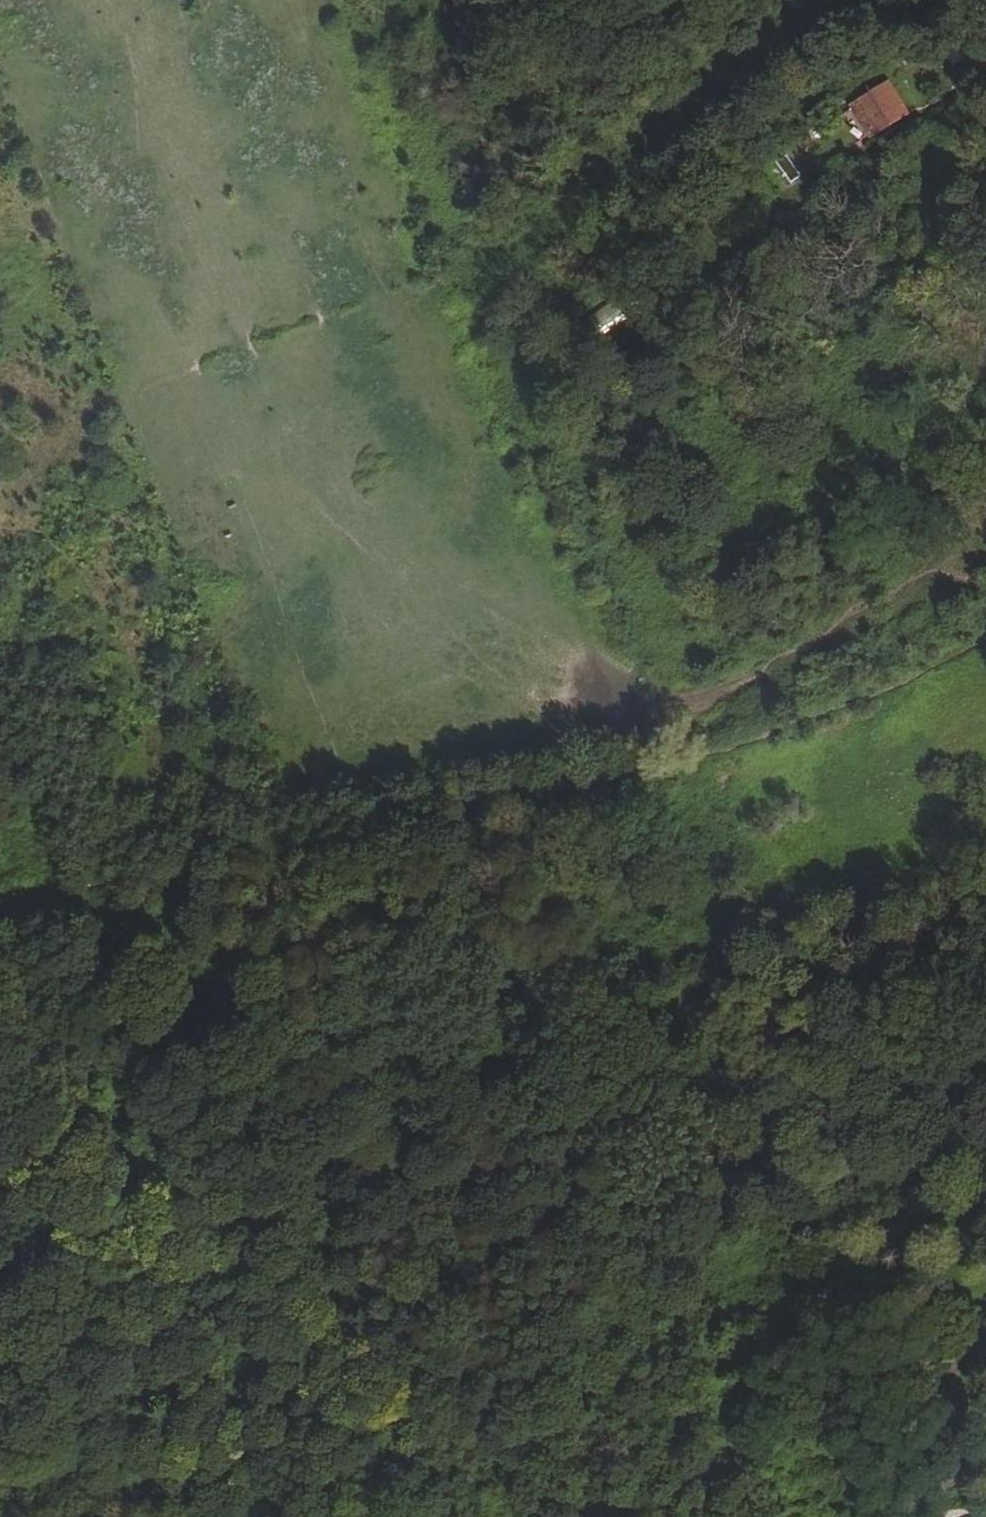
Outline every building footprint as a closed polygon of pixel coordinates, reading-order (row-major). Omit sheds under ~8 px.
[(846,109),(866,140),(905,115),(885,83),(846,109)]
